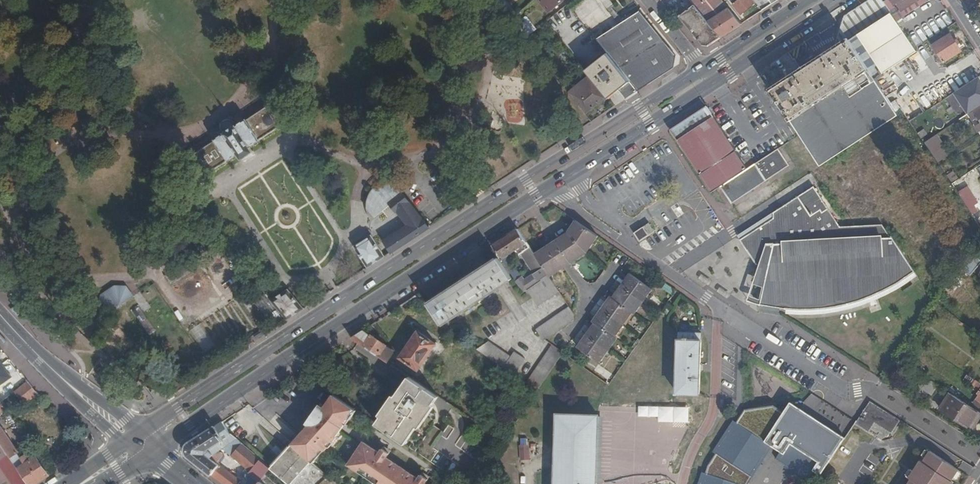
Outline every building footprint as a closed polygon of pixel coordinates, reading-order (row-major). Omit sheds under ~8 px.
[(501,0),(496,0),(494,1),(501,9),(505,5),(501,0)] [(565,0),(538,0),(549,13),(565,0)] [(596,19),(604,12),(596,1),(592,4),(588,0),(581,0),(572,7),(592,34),(602,26),(596,19)] [(620,25),(624,23),(611,8),(613,5),(609,0),(600,0),(620,25)] [(703,46),(708,47),(721,39),(742,25),(722,0),(692,0),(691,1),(695,6),(680,18),(703,46)] [(751,0),(738,0),(739,1),(734,5),(742,14),(755,4),(751,0)] [(763,11),(780,0),(754,0),(763,11)] [(857,51),(877,78),(911,56),(920,69),(926,65),(915,49),(906,35),(896,22),(892,15),(889,11),(883,2),(881,0),(870,0),(844,16),(841,29),(857,51)] [(883,2),(889,11),(894,8),(893,5),(896,3),(900,10),(892,15),(896,22),(897,21),(927,2),(926,0),(886,0),(883,2)] [(620,25),(634,43),(656,70),(662,78),(680,66),(682,59),(642,10),(624,23),(620,25)] [(929,23),(927,27),(933,37),(951,25),(943,13),(929,23)] [(518,18),(512,22),(525,39),(537,30),(528,19),(522,24),(518,18)] [(620,25),(597,40),(607,54),(633,86),(645,78),(656,70),(634,43),(620,25)] [(771,92),(820,167),(899,116),(874,79),(877,78),(857,51),(841,29),(835,46),(834,51),(807,68),(771,92)] [(944,62),(961,52),(950,34),(933,46),(944,62)] [(532,36),(528,40),(532,45),(537,41),(532,36)] [(607,54),(586,71),(592,78),(602,90),(609,100),(619,92),(626,101),(638,93),(633,86),(607,54)] [(943,71),(940,67),(931,73),(934,76),(943,71)] [(954,93),(967,114),(979,106),(979,78),(979,77),(954,93)] [(602,90),(592,78),(571,95),(587,115),(607,99),(601,91),(602,90)] [(272,104),(263,110),(276,131),(286,125),(272,104)] [(698,173),(710,193),(719,187),(747,170),(731,145),(706,107),(684,121),(670,130),(692,163),(698,173)] [(969,115),(972,121),(975,119),(978,125),(975,127),(978,132),(979,131),(979,108),(969,115)] [(263,110),(236,127),(225,134),(198,151),(212,172),(238,155),(249,148),(276,131),(263,110)] [(222,126),(222,129),(225,134),(236,127),(233,123),(232,122),(230,121),(227,121),(224,122),(222,124),(222,126)] [(959,135),(948,126),(941,135),(953,144),(959,135)] [(925,143),(940,163),(952,154),(938,134),(925,143)] [(252,153),(249,148),(238,155),(241,160),(252,153)] [(198,151),(189,157),(203,178),(212,172),(198,151)] [(777,151),(747,170),(719,187),(730,205),(743,197),(738,189),(747,183),(752,190),(788,167),(777,151)] [(410,228),(386,243),(392,252),(430,228),(392,176),(387,178),(382,182),(378,185),(375,189),(372,194),(370,198),(370,204),(370,208),(375,216),(392,204),(396,210),(398,209),(410,228)] [(952,184),(960,196),(962,195),(954,182),(952,183),(952,184)] [(752,190),(747,183),(738,189),(743,197),(752,190)] [(839,230),(812,189),(773,215),(774,221),(742,243),(759,268),(759,267),(770,270),(760,314),(775,316),(788,317),(802,317),(816,316),(843,312),(856,308),(881,298),(893,292),(905,284),(916,276),(893,240),(890,239),(881,228),(839,230)] [(972,215),(976,221),(979,217),(979,216),(977,212),(972,215)] [(577,221),(568,234),(534,254),(548,276),(549,277),(567,266),(587,254),(599,237),(577,221)] [(655,233),(648,223),(633,233),(640,242),(655,233)] [(525,225),(518,229),(524,238),(531,233),(525,225)] [(533,252),(524,238),(518,229),(493,246),(516,281),(525,291),(526,290),(548,276),(534,254),(533,252)] [(531,233),(524,238),(533,252),(536,250),(534,247),(538,244),(531,233)] [(371,236),(355,247),(368,268),(385,257),(371,236)] [(214,242),(167,274),(172,281),(222,247),(219,242),(215,244),(214,242)] [(967,253),(965,257),(958,267),(969,276),(979,264),(967,253)] [(428,301),(443,323),(457,314),(458,316),(465,311),(465,309),(491,292),(493,293),(500,289),(499,287),(512,279),(497,256),(496,257),(497,258),(485,266),(484,264),(476,269),(477,271),(451,288),(450,287),(442,292),(443,293),(430,301),(429,300),(428,301)] [(246,271),(245,271),(251,279),(252,279),(257,274),(251,267),(246,271)] [(240,275),(247,283),(251,279),(245,271),(240,275)] [(745,284),(747,273),(741,272),(739,283),(745,284)] [(632,312),(634,314),(652,289),(630,273),(612,297),(611,296),(593,320),(596,322),(578,346),(600,362),(617,337),(615,336),(632,312)] [(526,290),(538,307),(559,293),(549,277),(548,276),(526,290)] [(98,307),(104,315),(133,296),(127,286),(115,286),(102,294),(98,307)] [(270,301),(259,287),(249,296),(268,320),(271,318),(275,323),(283,316),(278,310),(270,301)] [(304,309),(288,290),(270,301),(278,310),(283,316),(286,320),(304,309)] [(149,335),(155,332),(144,312),(151,308),(141,292),(133,296),(140,307),(134,310),(149,335)] [(673,305),(668,302),(663,310),(667,313),(673,305)] [(536,330),(543,341),(546,339),(573,320),(574,314),(569,307),(536,330)] [(353,337),(362,344),(388,362),(394,353),(386,347),(386,345),(372,336),(372,337),(363,330),(353,337)] [(413,374),(417,369),(419,371),(437,345),(419,331),(400,358),(401,359),(398,363),(413,374)] [(699,395),(701,333),(679,332),(677,394),(699,395)] [(489,342),(485,344),(519,369),(526,360),(515,352),(511,357),(489,342)] [(485,344),(477,349),(514,375),(519,369),(485,344)] [(565,353),(554,345),(531,378),(542,386),(565,353)] [(963,379),(977,388),(978,386),(979,387),(979,382),(967,374),(963,379)] [(542,386),(531,378),(526,384),(538,392),(542,386)] [(919,388),(932,396),(938,386),(926,378),(919,388)] [(28,381),(14,391),(25,405),(39,395),(28,381)] [(377,424),(462,483),(468,483),(489,453),(450,425),(445,432),(436,426),(438,421),(438,417),(437,413),(426,406),(429,403),(412,391),(409,395),(402,390),(377,424)] [(970,429),(979,414),(979,413),(950,393),(940,409),(970,429)] [(308,459),(310,461),(321,449),(324,451),(337,438),(336,438),(341,430),(337,427),(341,420),(345,423),(354,408),(334,394),(325,408),(320,405),(307,422),(310,425),(292,445),(294,446),(304,456),(308,459)] [(975,398),(970,404),(977,409),(979,407),(979,401),(977,399),(975,398)] [(870,401),(856,421),(855,422),(867,430),(874,420),(892,432),(900,420),(870,401)] [(748,412),(740,423),(736,421),(715,452),(720,455),(711,466),(709,474),(704,473),(701,483),(750,483),(754,477),(752,476),(772,445),(783,452),(779,459),(810,480),(816,471),(820,474),(844,435),(795,403),(786,414),(776,407),(748,412)] [(661,417),(661,422),(690,423),(691,407),(640,406),(640,417),(661,417)] [(598,441),(598,417),(557,416),(556,446),(555,483),(597,483),(598,441)] [(187,457),(221,483),(238,483),(241,481),(212,457),(214,453),(211,449),(224,440),(233,454),(250,470),(254,466),(264,476),(266,473),(269,469),(222,422),(187,445),(184,452),(187,457)] [(0,428),(0,441),(29,483),(36,483),(49,475),(37,457),(32,460),(28,454),(22,458),(19,453),(19,452),(2,426),(0,428)] [(530,460),(529,438),(520,438),(521,460),(530,460)] [(0,441),(0,483),(29,483),(0,441)] [(351,462),(383,483),(426,483),(429,480),(422,476),(418,480),(387,459),(390,453),(384,449),(380,454),(364,443),(351,462)] [(279,458),(269,469),(284,483),(285,483),(292,483),(311,463),(310,461),(308,459),(304,456),(294,446),(292,445),(279,458)] [(955,481),(952,480),(955,476),(959,469),(930,450),(925,457),(923,461),(920,459),(913,470),(909,477),(911,479),(908,483),(953,483),(955,481)] [(257,483),(273,483),(264,476),(257,483)]
